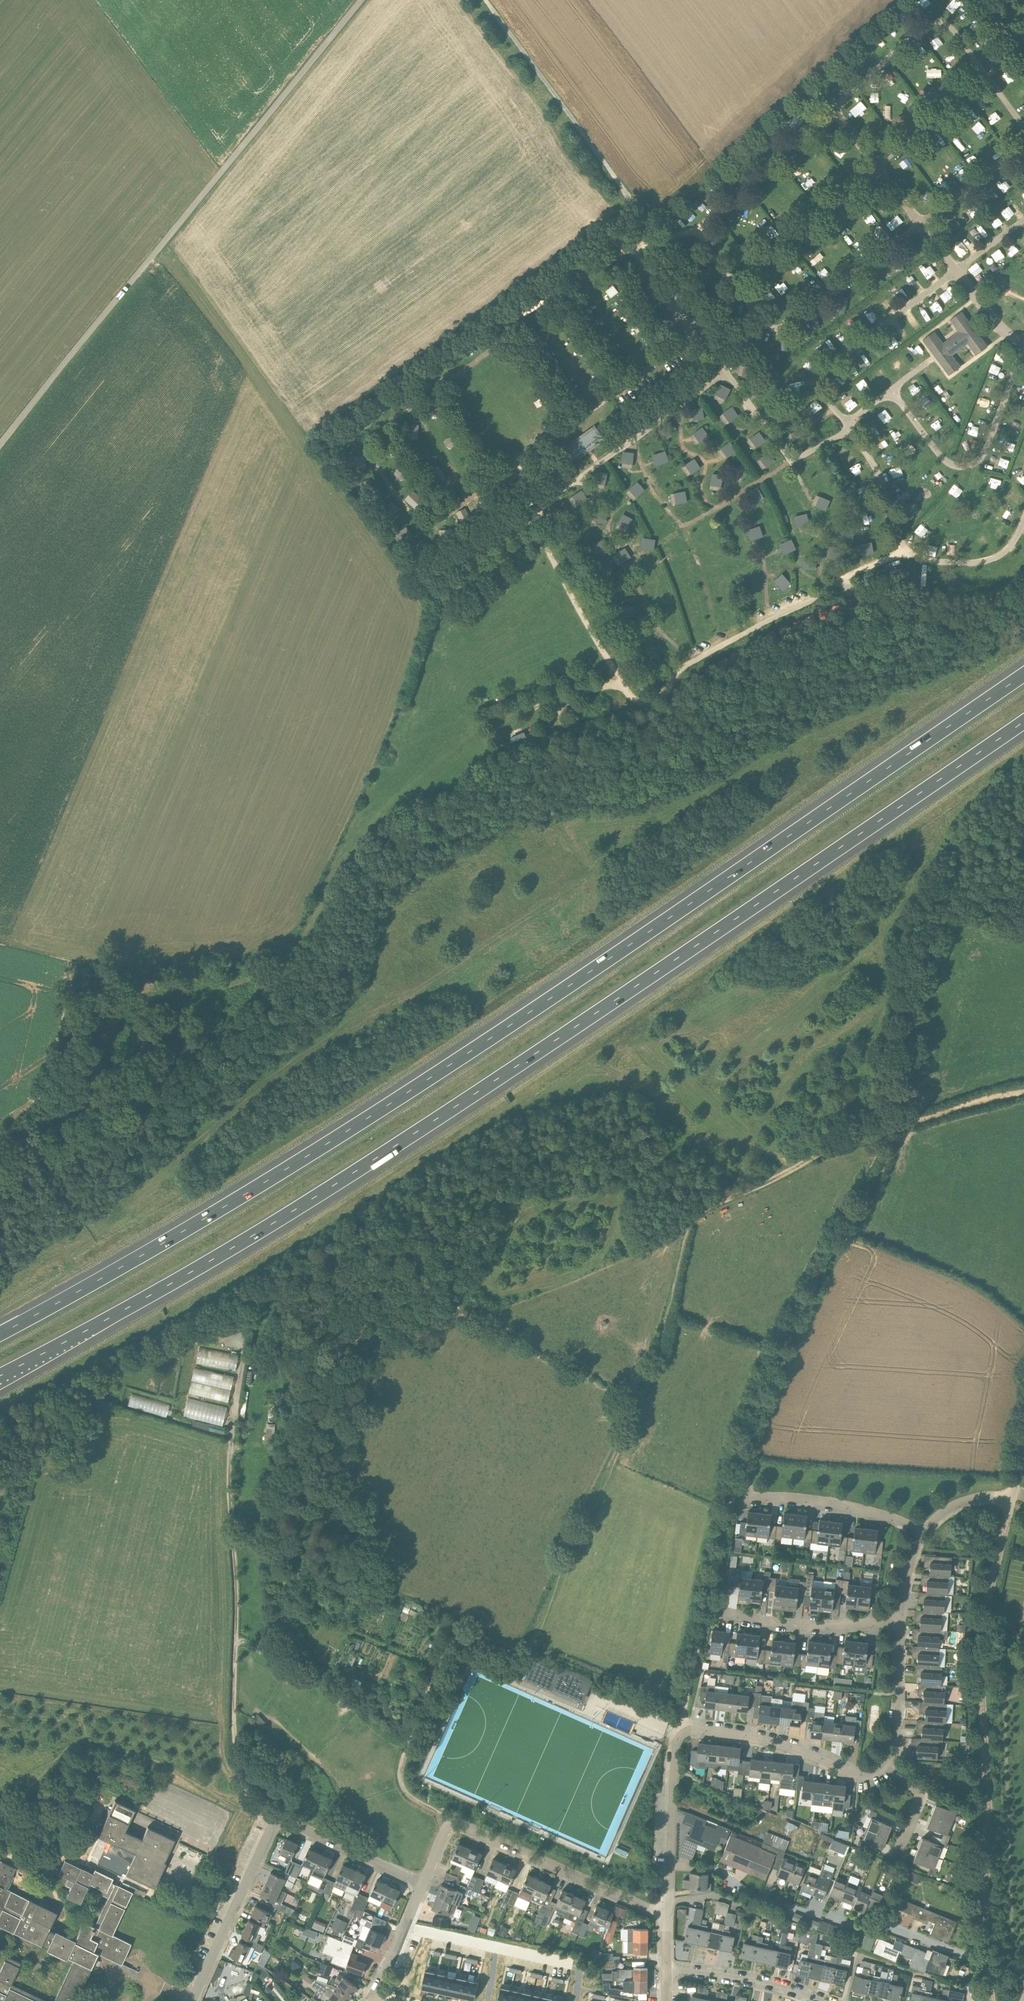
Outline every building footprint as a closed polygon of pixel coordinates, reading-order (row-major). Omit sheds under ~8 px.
[(862,96),(855,101),(861,111),(869,106),(862,96)] [(834,154),(838,162),(846,157),(841,150),(834,154)] [(919,174),(911,179),(917,188),(925,182),(919,174)] [(877,208),(885,217),(892,210),(884,202),(877,208)] [(690,260),(699,246),(692,242),(684,257),(690,260)] [(706,283),(714,268),(708,265),(700,279),(706,283)] [(873,274),(866,276),(871,292),(878,290),(873,274)] [(848,298),(842,296),(838,312),(845,313),(848,298)] [(744,305),(737,305),(736,320),(743,321),(744,305)] [(945,346),(934,332),(923,340),(928,346),(930,345),(947,367),(944,369),(949,375),(960,367),(950,353),(966,341),(976,355),(988,347),(983,340),(980,342),(964,320),(966,318),(961,311),(950,320),(961,334),(945,346)] [(817,312),(810,314),(814,330),(821,329),(817,312)] [(895,331),(899,337),(906,333),(901,327),(895,331)] [(760,349),(764,333),(757,331),(754,347),(760,349)] [(998,376),(1002,365),(993,362),(988,372),(998,376)] [(742,364),(738,376),(749,380),(753,368),(742,364)] [(397,379),(398,391),(409,391),(408,378),(397,379)] [(762,383),(752,390),(757,399),(768,393),(762,383)] [(720,385),(715,397),(725,401),(730,389),(720,385)] [(370,407),(380,415),(387,407),(378,399),(370,407)] [(429,403),(429,415),(440,416),(440,403),(429,403)] [(781,406),(770,412),(775,422),(786,415),(781,406)] [(730,408),(721,417),(728,425),(738,417),(730,408)] [(930,416),(934,423),(945,416),(941,409),(930,416)] [(348,415),(354,426),(364,421),(358,410),(348,415)] [(701,410),(689,411),(690,422),(702,421),(701,410)] [(1011,430),(1021,432),(1023,424),(1013,421),(1011,430)] [(414,424),(405,433),(412,441),(421,432),(414,424)] [(595,425),(563,448),(573,464),(606,440),(595,425)] [(896,440),(908,432),(904,427),(893,435),(896,440)] [(701,428),(689,434),(695,444),(706,438),(701,428)] [(758,434),(748,442),(754,451),(764,443),(758,434)] [(445,440),(450,451),(460,446),(455,435),(445,440)] [(802,435),(789,436),(790,447),(803,446),(802,435)] [(386,437),(381,449),(392,453),(396,441),(386,437)] [(329,449),(341,450),(343,439),(330,438),(329,449)] [(729,444),(718,451),(724,460),(735,453),(729,444)] [(664,451),(652,456),(656,466),(668,462),(664,451)] [(634,453),(621,452),(620,463),(633,464),(634,453)] [(1004,452),(1000,461),(1008,465),(1012,455),(1004,452)] [(766,453),(756,460),(763,469),(773,461),(766,453)] [(366,457),(354,457),(353,468),(366,468),(366,457)] [(691,459),(681,466),(687,475),(697,468),(691,459)] [(921,473),(928,467),(921,459),(914,466),(921,473)] [(743,465),(734,474),(741,482),(751,474),(743,465)] [(437,466),(428,475),(436,483),(445,474),(437,466)] [(400,467),(391,476),(398,484),(407,475),(400,467)] [(608,475),(595,473),(593,484),(606,486),(608,475)] [(712,476),(709,489),(720,491),(723,479),(712,476)] [(359,495),(371,492),(368,481),(356,485),(359,495)] [(636,483),(627,492),(634,500),(643,491),(636,483)] [(756,487),(746,494),(752,503),(762,496),(756,487)] [(414,490),(405,498),(412,506),(421,498),(414,490)] [(539,500),(540,501),(546,496),(543,491),(537,496),(536,496),(539,500)] [(581,492),(570,499),(576,508),(587,501),(581,492)] [(684,493),(672,495),(674,506),(686,504),(684,493)] [(829,503),(818,497),(813,507),(824,513),(829,503)] [(478,504),(484,515),(494,510),(488,499),(478,504)] [(391,501),(382,510),(390,518),(399,509),(391,501)] [(458,515),(463,526),(473,522),(468,510),(458,515)] [(593,524),(605,524),(605,513),(593,513),(593,524)] [(622,514),(616,525),(625,531),(632,520),(622,514)] [(807,515),(795,518),(798,529),(810,526),(807,515)] [(843,524),(842,536),(855,537),(856,526),(843,524)] [(406,528),(396,536),(402,544),(412,537),(406,528)] [(760,528),(748,532),(751,543),(763,539),(760,528)] [(439,531),(439,543),(450,543),(450,530),(439,531)] [(654,541),(642,539),(641,550),(653,552),(654,541)] [(602,540),(590,546),(595,556),(606,550),(602,540)] [(791,541),(780,546),(784,556),(796,551),(791,541)] [(872,544),(860,545),(861,556),(873,555),(872,544)] [(624,549),(614,556),(619,565),(630,559),(624,549)] [(421,552),(415,563),(425,568),(430,557),(421,552)] [(816,559),(802,559),(802,570),(815,571),(816,559)] [(784,576),(775,585),(783,593),(792,584),(784,576)] [(625,587),(613,581),(608,591),(620,597),(625,587)] [(622,607),(621,619),(632,621),(633,608),(622,607)] [(829,618),(826,611),(819,614),(823,621),(829,618)] [(815,624),(812,617),(806,620),(809,627),(815,624)] [(803,628),(799,621),(793,624),(796,631),(803,628)] [(789,633),(786,626),(780,629),(783,636),(789,633)] [(777,639),(774,632),(767,635),(771,642),(777,639)] [(764,647),(761,640),(755,642),(758,649),(764,647)] [(752,654),(749,647),(742,650),(746,657),(752,654)] [(740,661),(737,654),(730,657),(734,663),(740,661)] [(728,668),(724,661),(718,664),(721,671),(728,668)] [(715,674),(712,667),(706,670),(709,677),(715,674)] [(703,681),(700,674),(694,677),(697,684),(703,681)] [(239,1355),(199,1348),(196,1364),(236,1371),(239,1355)] [(195,1368),(192,1380),(231,1390),(234,1377),(195,1368)] [(228,1402),(231,1390),(192,1380),(190,1393),(228,1402)] [(170,1404),(132,1393),(128,1407),(167,1418),(170,1404)] [(223,1426),(227,1407),(189,1398),(184,1417),(223,1426)] [(275,1424),(267,1424),(266,1441),(274,1441),(275,1424)] [(757,1536),(760,1513),(748,1511),(747,1522),(741,1521),(739,1534),(757,1536)] [(782,1536),(793,1538),(796,1514),(784,1512),(783,1520),(783,1526),(777,1525),(775,1539),(781,1539),(782,1536)] [(775,1539),(777,1525),(770,1525),(772,1514),(760,1513),(757,1536),(775,1539)] [(804,1542),(811,1543),(812,1530),(806,1529),(808,1515),(796,1514),(793,1538),(805,1539),(804,1542)] [(828,1545),(831,1521),(820,1520),(819,1530),(812,1530),(811,1543),(828,1545)] [(846,1550),(848,1537),(841,1536),(843,1522),(831,1521),(828,1545),(840,1546),(839,1549),(846,1550)] [(846,1550),(864,1552),(867,1528),(855,1527),(854,1538),(848,1537),(846,1550)] [(882,1554),(883,1541),(877,1540),(878,1530),(867,1528),(864,1552),(882,1554)] [(731,1563),(753,1564),(754,1557),(731,1556),(731,1563)] [(952,1557),(935,1556),(934,1563),(930,1562),(930,1575),(931,1575),(949,1576),(951,1576),(952,1557)] [(738,1601),(749,1602),(752,1578),(741,1577),(741,1574),(735,1573),(733,1586),(739,1587),(738,1601)] [(809,1609),(821,1611),(824,1587),(813,1586),(814,1574),(807,1573),(806,1581),(805,1595),(811,1595),(809,1609)] [(945,1594),(947,1594),(949,1576),(931,1575),(931,1581),(927,1580),(926,1593),(928,1593),(945,1594)] [(769,1590),(770,1577),(764,1576),(764,1580),(752,1578),(749,1602),(761,1604),(763,1589),(769,1590)] [(773,1608),(785,1609),(788,1586),(776,1584),(777,1578),(770,1577),(769,1590),(775,1591),(773,1608)] [(835,1592),(841,1593),(843,1580),(836,1579),(835,1588),(824,1587),(821,1611),(832,1612),(835,1592)] [(846,1608),(857,1609),(860,1585),(849,1584),(849,1580),(843,1580),(841,1593),(847,1594),(846,1608)] [(798,1594),(805,1595),(806,1581),(800,1581),(799,1587),(788,1586),(785,1609),(796,1611),(798,1594)] [(870,1596),(877,1597),(878,1588),(878,1584),(872,1583),(871,1586),(860,1585),(857,1609),(869,1610),(870,1596)] [(944,1612),(945,1594),(928,1593),(928,1599),(924,1598),(923,1611),(925,1611),(942,1612),(944,1612)] [(942,1612),(925,1611),(925,1617),(921,1617),(920,1629),(923,1629),(940,1630),(940,1631),(941,1631),(941,1630),(942,1612)] [(728,1655),(730,1642),(724,1641),(725,1631),(713,1629),(710,1653),(728,1655)] [(923,1629),(922,1633),(922,1635),(918,1635),(918,1647),(922,1648),(923,1648),(923,1647),(939,1648),(940,1648),(939,1648),(939,1638),(947,1639),(948,1631),(941,1630),(941,1631),(940,1631),(940,1630),(923,1629)] [(746,1658),(749,1634),(737,1632),(736,1643),(730,1642),(728,1655),(746,1658)] [(759,1662),(764,1663),(765,1650),(759,1649),(761,1635),(749,1634),(746,1658),(759,1659),(759,1662)] [(764,1663),(781,1665),(784,1641),(773,1640),(771,1650),(765,1650),(764,1663)] [(854,1665),(857,1641),(845,1640),(844,1647),(838,1646),(837,1655),(836,1663),(854,1665)] [(799,1667),(801,1654),(795,1653),(796,1642),(784,1641),(781,1665),(799,1667)] [(808,1665),(818,1666),(820,1642),(809,1641),(807,1655),(801,1654),(799,1667),(808,1668),(808,1665)] [(868,1643),(857,1641),(854,1665),(872,1667),(873,1654),(867,1653),(868,1643)] [(820,1642),(818,1666),(835,1668),(836,1663),(837,1655),(831,1654),(832,1644),(820,1642)] [(939,1666),(943,1667),(943,1666),(939,1666),(940,1648),(939,1648),(923,1647),(923,1648),(922,1648),(918,1647),(913,1647),(912,1655),(918,1655),(917,1665),(917,1666),(925,1666),(939,1667),(939,1666)] [(917,1666),(917,1665),(915,1665),(915,1673),(921,1673),(920,1684),(928,1685),(928,1684),(941,1685),(943,1667),(939,1666),(939,1667),(925,1666),(917,1666)] [(774,1678),(774,1680),(773,1686),(784,1687),(785,1679),(774,1678)] [(713,1708),(716,1708),(718,1692),(714,1691),(715,1685),(707,1684),(707,1686),(701,1686),(700,1700),(706,1700),(705,1707),(713,1708)] [(944,1704),(944,1703),(945,1685),(941,1685),(928,1684),(928,1685),(928,1690),(924,1690),(923,1702),(923,1703),(930,1703),(944,1704)] [(748,1705),(754,1706),(756,1692),(750,1691),(749,1695),(739,1694),(737,1711),(739,1711),(747,1712),(748,1705)] [(718,1708),(726,1709),(728,1693),(718,1692),(716,1708),(718,1709),(718,1708)] [(769,1722),(772,1699),(772,1696),(761,1694),(762,1693),(756,1692),(754,1706),(760,1707),(758,1721),(767,1722),(766,1722),(769,1722)] [(734,1711),(737,1711),(739,1694),(728,1693),(726,1709),(734,1710),(734,1711)] [(771,1722),(779,1723),(781,1707),(781,1706),(782,1700),(772,1699),(769,1722),(771,1723),(771,1722)] [(787,1724),(790,1725),(793,1701),(783,1699),(784,1699),(783,1699),(782,1706),(781,1706),(781,1707),(779,1723),(787,1724)] [(793,1701),(790,1725),(792,1725),(801,1726),(801,1720),(807,1721),(809,1707),(810,1702),(793,1700),(793,1701)] [(930,1703),(923,1703),(923,1702),(920,1702),(920,1710),(925,1710),(925,1721),(927,1721),(944,1722),(944,1723),(946,1723),(947,1703),(944,1703),(944,1704),(930,1703)] [(819,1738),(822,1738),(824,1722),(825,1713),(814,1711),(814,1708),(809,1707),(807,1721),(813,1722),(811,1737),(819,1738)] [(268,1720),(261,1712),(256,1717),(254,1719),(261,1727),(264,1724),(268,1720)] [(860,1734),(862,1720),(856,1720),(857,1717),(846,1716),(845,1724),(843,1741),(845,1741),(853,1742),(854,1733),(860,1734)] [(925,1721),(917,1720),(916,1728),(922,1729),(922,1739),(939,1740),(943,1741),(944,1723),(944,1722),(927,1721),(925,1721)] [(824,1722),(822,1738),(824,1739),(824,1738),(832,1739),(834,1723),(824,1722)] [(834,1723),(832,1739),(840,1740),(843,1741),(845,1724),(834,1723)] [(939,1740),(922,1739),(912,1738),(911,1746),(917,1747),(916,1757),(937,1759),(939,1740)] [(692,1750),(690,1764),(696,1765),(695,1767),(706,1768),(708,1760),(707,1760),(709,1744),(707,1743),(707,1744),(699,1743),(698,1751),(692,1750)] [(709,1744),(707,1760),(708,1760),(718,1762),(720,1745),(712,1744),(709,1744)] [(728,1746),(720,1745),(718,1762),(717,1767),(728,1769),(728,1763),(730,1746),(728,1746)] [(730,1746),(728,1763),(728,1769),(738,1770),(738,1774),(744,1774),(745,1760),(740,1760),(741,1748),(733,1747),(733,1746),(730,1746)] [(745,1760),(744,1774),(760,1776),(762,1760),(760,1759),(760,1760),(752,1759),(752,1761),(745,1760)] [(762,1760),(760,1776),(760,1782),(770,1784),(771,1778),(773,1761),(764,1760),(762,1760)] [(771,1778),(781,1779),(783,1762),(781,1762),(773,1761),(771,1778)] [(785,1762),(783,1762),(781,1779),(780,1788),(781,1787),(791,1788),(797,1789),(798,1775),(793,1774),(794,1764),(785,1763),(785,1762)] [(802,1797),(812,1798),(814,1781),(812,1781),(812,1782),(804,1781),(804,1776),(798,1775),(797,1789),(802,1790),(802,1797)] [(716,1778),(715,1785),(715,1787),(723,1790),(724,1781),(722,1781),(718,1778),(716,1778)] [(817,1782),(814,1781),(812,1798),(812,1804),(822,1805),(825,1783),(817,1782)] [(833,1801),(835,1784),(833,1784),(825,1783),(822,1805),(833,1807),(833,1801)] [(843,1810),(844,1808),(849,1808),(851,1794),(845,1794),(846,1786),(838,1785),(838,1784),(835,1784),(833,1801),(833,1807),(832,1809),(843,1810)] [(118,1845),(130,1851),(136,1839),(129,1835),(130,1834),(124,1831),(135,1810),(115,1800),(98,1836),(118,1846),(118,1845)] [(959,1814),(962,1807),(955,1805),(953,1810),(936,1804),(934,1808),(933,1808),(931,1814),(932,1814),(932,1815),(952,1823),(956,1812),(959,1814)] [(500,1810),(489,1805),(488,1808),(499,1814),(500,1810)] [(871,1818),(867,1829),(887,1837),(888,1836),(889,1836),(891,1830),(890,1830),(892,1825),(875,1819),(878,1813),(871,1810),(868,1817),(871,1818)] [(691,1858),(697,1845),(695,1845),(698,1839),(708,1843),(707,1846),(714,1849),(721,1832),(727,1835),(729,1829),(717,1824),(715,1830),(707,1826),(709,1821),(697,1816),(688,1812),(684,1822),(693,1826),(690,1835),(687,1834),(679,1853),(691,1858)] [(929,1823),(927,1827),(944,1834),(942,1839),(948,1842),(951,1835),(948,1834),(952,1823),(932,1815),(931,1816),(930,1816),(927,1822),(929,1823)] [(541,1828),(529,1823),(528,1827),(539,1832),(541,1828)] [(820,1823),(819,1829),(827,1833),(828,1831),(829,1824),(820,1823)] [(164,1862),(174,1841),(174,1840),(147,1827),(142,1842),(136,1839),(130,1851),(120,1871),(125,1874),(154,1887),(166,1863),(164,1862)] [(887,1837),(867,1829),(863,1840),(860,1838),(857,1845),(864,1848),(866,1842),(883,1848),(885,1844),(886,1844),(888,1838),(887,1838),(887,1837)] [(777,1875),(788,1880),(795,1862),(784,1858),(783,1860),(782,1859),(785,1852),(784,1851),(788,1841),(778,1836),(768,1832),(766,1837),(763,1843),(770,1846),(767,1851),(776,1854),(771,1867),(779,1870),(777,1875)] [(743,1869),(753,1845),(730,1836),(721,1860),(743,1869)] [(918,1848),(918,1849),(938,1857),(943,1846),(946,1848),(948,1842),(942,1839),(940,1844),(923,1837),(921,1842),(920,1841),(917,1847),(918,1848)] [(285,1872),(286,1873),(291,1875),(296,1863),(291,1860),(299,1844),(287,1838),(280,1853),(287,1856),(284,1862),(289,1864),(285,1872)] [(833,1839),(832,1843),(829,1849),(845,1855),(849,1845),(833,1839)] [(464,1863),(470,1848),(459,1843),(452,1858),(464,1863)] [(766,1878),(771,1867),(776,1854),(767,1851),(770,1846),(763,1843),(761,1848),(753,1845),(743,1869),(766,1878)] [(629,1850),(618,1845),(616,1849),(614,1853),(626,1858),(629,1850)] [(302,1863),(314,1869),(321,1854),(309,1848),(302,1863)] [(476,1868),(482,1854),(470,1848),(464,1863),(476,1868)] [(848,1860),(855,1863),(858,1854),(860,1851),(853,1849),(848,1860)] [(915,1856),(913,1860),(930,1867),(928,1873),(935,1876),(937,1869),(934,1868),(938,1857),(918,1849),(918,1850),(916,1850),(914,1856),(915,1856)] [(312,1874),(323,1879),(324,1877),(333,1859),(321,1854),(314,1869),(312,1874)] [(858,1854),(855,1863),(862,1866),(866,1857),(858,1854)] [(505,1864),(493,1859),(487,1873),(499,1879),(505,1864)] [(91,1970),(92,1968),(90,1967),(96,1952),(121,1964),(126,1955),(131,1943),(112,1935),(133,1894),(119,1887),(111,1884),(113,1878),(95,1869),(93,1873),(65,1860),(58,1874),(68,1879),(65,1884),(71,1887),(66,1897),(80,1903),(87,1888),(108,1897),(94,1927),(83,1921),(75,1939),(55,1930),(54,1932),(49,1929),(57,1912),(6,1888),(16,1868),(2,1861),(0,1860),(0,1925),(47,1947),(46,1949),(66,1958),(67,1957),(74,1960),(54,2000),(76,2000),(91,1970)] [(806,1866),(795,1862),(788,1880),(799,1884),(806,1866)] [(296,1878),(296,1877),(302,1865),(296,1863),(291,1875),(296,1878)] [(345,1891),(355,1869),(343,1864),(336,1879),(337,1879),(335,1882),(330,1880),(324,1892),(330,1894),(334,1886),(345,1891)] [(510,1884),(517,1869),(505,1864),(499,1879),(510,1884)] [(889,1865),(885,1875),(897,1879),(901,1870),(889,1865)] [(358,1893),(367,1875),(355,1869),(345,1891),(356,1896),(351,1908),(357,1911),(358,1908),(364,1895),(358,1893)] [(821,1869),(819,1875),(812,1893),(823,1898),(832,1873),(821,1869)] [(921,1875),(907,1870),(905,1877),(909,1879),(908,1880),(918,1884),(921,1875)] [(812,1893),(819,1875),(808,1871),(801,1889),(812,1893)] [(296,1878),(291,1875),(286,1873),(284,1878),(271,1872),(266,1883),(280,1890),(283,1884),(292,1888),(296,1878)] [(459,1877),(446,1872),(444,1878),(456,1883),(459,1877)] [(711,1883),(708,1883),(708,1874),(690,1872),(690,1879),(684,1879),(683,1887),(695,1888),(694,1889),(695,1893),(694,1894),(711,1891),(711,1883)] [(530,1901),(540,1879),(528,1874),(519,1893),(514,1891),(508,1903),(514,1906),(519,1896),(530,1901)] [(472,1875),(467,1887),(473,1890),(478,1877),(472,1875)] [(319,1889),(324,1892),(330,1880),(324,1877),(323,1879),(319,1889)] [(484,1880),(478,1877),(473,1890),(478,1892),(484,1880)] [(840,1899),(847,1882),(836,1877),(830,1895),(834,1897),(835,1894),(841,1897),(840,1899)] [(531,1900),(542,1905),(543,1905),(543,1904),(552,1885),(540,1879),(530,1901),(531,1900)] [(389,1885),(377,1880),(370,1894),(382,1900),(389,1885)] [(855,1903),(854,1905),(855,1905),(860,1891),(861,1891),(862,1887),(847,1882),(840,1899),(844,1901),(845,1899),(855,1903)] [(287,1893),(280,1890),(266,1883),(260,1895),(283,1905),(281,1910),(293,1916),(295,1910),(282,1903),(287,1893)] [(437,1896),(451,1902),(452,1902),(454,1895),(462,1898),(464,1893),(471,1896),(473,1890),(467,1887),(461,1885),(459,1891),(442,1884),(437,1896)] [(382,1900),(394,1905),(401,1890),(389,1885),(382,1900)] [(508,1888),(503,1901),(508,1903),(514,1891),(508,1888)] [(871,1895),(867,1906),(871,1907),(872,1905),(879,1908),(885,1892),(874,1888),(871,1895)] [(565,1917),(574,1895),(563,1890),(556,1904),(554,1909),(558,1910),(556,1913),(565,1917)] [(865,1911),(867,1906),(871,1895),(861,1891),(860,1891),(855,1905),(854,1905),(853,1909),(857,1910),(858,1908),(865,1911)] [(369,1898),(364,1895),(358,1908),(363,1910),(369,1898)] [(586,1900),(574,1895),(565,1917),(576,1922),(572,1932),(578,1934),(583,1922),(577,1919),(586,1900)] [(432,1908),(453,1916),(458,1904),(452,1902),(451,1902),(437,1896),(432,1908)] [(901,1899),(897,1909),(913,1915),(912,1917),(922,1921),(923,1918),(935,1923),(930,1934),(938,1937),(940,1933),(950,1937),(957,1922),(901,1899)] [(727,1915),(727,1912),(729,1904),(724,1902),(718,1901),(715,1913),(727,1915)] [(256,1917),(266,1922),(268,1922),(275,1907),(263,1902),(261,1907),(256,1905),(252,1915),(256,1917)] [(549,1906),(543,1904),(543,1905),(542,1905),(535,1922),(541,1924),(549,1906)] [(594,1927),(596,1922),(609,1928),(611,1920),(611,1919),(614,1912),(609,1910),(597,1905),(589,1924),(583,1922),(578,1934),(584,1937),(587,1929),(592,1931),(593,1927),(594,1927)] [(618,1905),(615,1913),(625,1916),(627,1908),(618,1905)] [(546,1927),(554,1909),(549,1906),(541,1924),(546,1927)] [(702,1919),(703,1914),(704,1909),(703,1909),(703,1910),(697,1908),(695,1918),(697,1918),(695,1923),(693,1923),(692,1928),(688,1927),(689,1926),(688,1926),(685,1940),(686,1940),(686,1939),(697,1942),(696,1943),(697,1943),(702,1919)] [(730,1950),(731,1950),(734,1936),(733,1937),(729,1936),(730,1931),(728,1931),(730,1926),(734,1927),(736,1914),(727,1912),(727,1915),(725,1925),(719,1948),(720,1948),(720,1947),(731,1949),(730,1950)] [(476,1930),(481,1916),(475,1914),(469,1927),(476,1930)] [(372,1922),(373,1923),(384,1928),(387,1921),(375,1916),(372,1922)] [(433,1925),(448,1928),(450,1919),(434,1916),(433,1925)] [(805,1916),(802,1923),(816,1928),(819,1922),(805,1916)] [(264,1927),(266,1922),(256,1917),(253,1922),(249,1920),(242,1936),(246,1938),(252,1941),(257,1943),(261,1935),(256,1933),(259,1925),(264,1927)] [(332,1928),(341,1932),(346,1922),(336,1918),(332,1928)] [(327,1923),(315,1919),(312,1927),(324,1931),(327,1923)] [(706,1926),(707,1920),(702,1919),(697,1943),(697,1942),(708,1944),(708,1945),(711,1932),(706,1931),(708,1926),(706,1926)] [(823,1919),(820,1927),(828,1930),(831,1922),(823,1919)] [(617,1922),(611,1920),(609,1928),(607,1936),(613,1938),(614,1931),(617,1922)] [(373,1923),(370,1928),(365,1940),(380,1946),(385,1934),(382,1933),(384,1928),(373,1923)] [(719,1948),(725,1925),(720,1923),(718,1929),(712,1927),(711,1932),(708,1945),(708,1944),(719,1947),(719,1948)] [(502,1925),(498,1933),(504,1937),(509,1929),(502,1925)] [(305,1928),(303,1934),(315,1939),(318,1933),(305,1928)] [(628,1940),(648,1940),(648,1929),(628,1928),(628,1940)] [(801,1959),(797,1973),(798,1973),(798,1972),(809,1975),(809,1976),(812,1962),(814,1952),(816,1943),(818,1933),(801,1929),(799,1942),(809,1944),(809,1942),(811,1942),(808,1958),(808,1962),(801,1960),(801,1959)] [(787,1967),(789,1957),(792,1947),(785,1945),(787,1934),(782,1932),(778,1950),(776,1964),(776,1963),(787,1966),(787,1967)] [(851,1941),(852,1934),(844,1932),(843,1938),(851,1941)] [(354,1945),(355,1946),(357,1939),(345,1935),(342,1941),(354,1945)] [(342,1941),(330,1936),(324,1952),(334,1956),(332,1963),(346,1968),(363,1974),(367,1965),(356,1961),(358,1955),(351,1953),(354,1945),(342,1941)] [(764,1962),(767,1948),(768,1948),(769,1943),(763,1942),(763,1937),(758,1936),(756,1945),(753,1959),(753,1958),(764,1961),(764,1962)] [(229,1955),(232,1957),(243,1962),(250,1946),(254,1948),(257,1943),(252,1941),(246,1938),(244,1943),(239,1941),(235,1950),(232,1949),(229,1955)] [(890,1943),(879,1939),(874,1952),(896,1961),(899,1951),(889,1947),(890,1943)] [(628,1953),(648,1953),(648,1940),(628,1940),(628,1953)] [(871,1950),(873,1944),(865,1940),(862,1947),(871,1950)] [(753,1959),(756,1945),(744,1943),(741,1957),(742,1957),(742,1956),(753,1958),(753,1959)] [(812,1962),(809,1976),(809,1975),(813,1976),(813,1977),(814,1977),(814,1976),(820,1978),(824,1964),(824,1960),(818,1959),(822,1945),(816,1943),(814,1952),(812,1962)] [(254,1950),(260,1953),(263,1946),(257,1944),(254,1950)] [(945,1964),(948,1956),(941,1953),(938,1952),(933,1950),(929,1959),(922,1956),(924,1951),(904,1944),(900,1954),(911,1958),(909,1966),(925,1972),(927,1968),(940,1974),(944,1963),(945,1964)] [(775,1964),(776,1964),(778,1950),(768,1948),(767,1948),(764,1962),(765,1961),(776,1963),(775,1964)] [(846,1973),(848,1974),(850,1964),(841,1962),(843,1953),(838,1951),(837,1956),(835,1966),(832,1981),(832,1980),(836,1981),(836,1982),(836,1981),(843,1983),(846,1973)] [(835,1966),(837,1956),(832,1954),(830,1961),(824,1960),(824,1964),(820,1978),(821,1978),(821,1977),(832,1980),(831,1981),(832,1981),(835,1966)] [(0,1971),(0,2000),(47,2000),(11,1984),(21,1963),(7,1957),(5,1961),(0,1971)] [(302,1965),(293,1958),(288,1964),(297,1971),(302,1965)] [(853,1990),(865,1992),(868,1978),(870,1969),(872,1963),(865,1961),(862,1961),(860,1967),(865,1968),(864,1973),(862,1972),(861,1977),(857,1976),(853,1990)] [(330,1976),(333,1967),(321,1962),(318,1971),(330,1976)] [(258,1964),(255,1971),(259,1973),(264,1978),(270,1973),(262,1966),(258,1964)] [(629,1980),(647,1980),(647,1968),(634,1968),(634,1970),(618,1970),(618,1972),(612,1972),(612,1980),(622,1980),(623,1980),(629,1980)] [(875,1970),(874,1970),(870,1969),(868,1978),(865,1992),(876,1995),(879,1981),(879,1982),(872,1980),(873,1975),(874,1976),(875,1970)] [(876,1995),(888,1997),(891,1984),(891,1983),(892,1979),(893,1974),(894,1970),(889,1969),(887,1978),(880,1976),(880,1981),(879,1981),(876,1995)] [(425,1970),(421,1988),(432,1990),(436,1972),(425,1970)] [(436,1972),(432,1990),(443,1993),(447,1975),(436,1972)] [(481,1972),(479,1982),(486,1984),(489,1974),(481,1972)] [(332,1985),(350,1997),(357,1987),(344,1978),(339,1974),(335,1980),(331,1978),(328,1983),(332,1985)] [(447,1975),(443,1993),(453,1995),(457,1977),(447,1975)] [(457,1977),(453,1995),(464,1997),(468,1979),(457,1977)] [(334,2000),(347,2000),(350,1997),(332,1985),(328,1983),(316,1979),(312,1985),(330,1998),(329,1998),(334,2000)] [(468,1979),(464,1997),(475,2000),(479,1982),(468,1979)] [(926,1985),(932,1986),(933,1981),(922,1979),(920,1989),(918,1989),(919,1987),(912,1985),(911,1992),(912,1993),(911,2000),(923,2000),(926,1985)] [(647,1980),(629,1980),(623,1980),(622,1980),(621,1989),(623,1990),(628,1990),(629,1991),(633,1992),(647,1992),(647,1980)] [(891,1984),(888,1997),(899,2000),(903,1986),(902,1986),(902,1987),(891,1984)] [(923,2000),(935,2000),(936,1997),(935,1997),(935,1998),(931,1997),(932,1992),(930,1992),(932,1986),(926,1985),(923,2000)] [(497,2000),(508,2000),(511,1989),(501,1987),(497,2000)] [(609,1990),(609,1994),(627,1997),(628,1991),(628,1990),(623,1990),(621,1989),(610,1987),(609,1990)] [(508,2000),(520,2000),(522,1992),(511,1989),(508,2000)] [(946,2000),(963,2000),(964,1994),(954,1991),(954,1992),(948,1990),(947,1996),(948,1996),(947,2000),(946,2000)] [(520,2000),(531,2000),(532,1994),(522,1992),(520,2000)]
